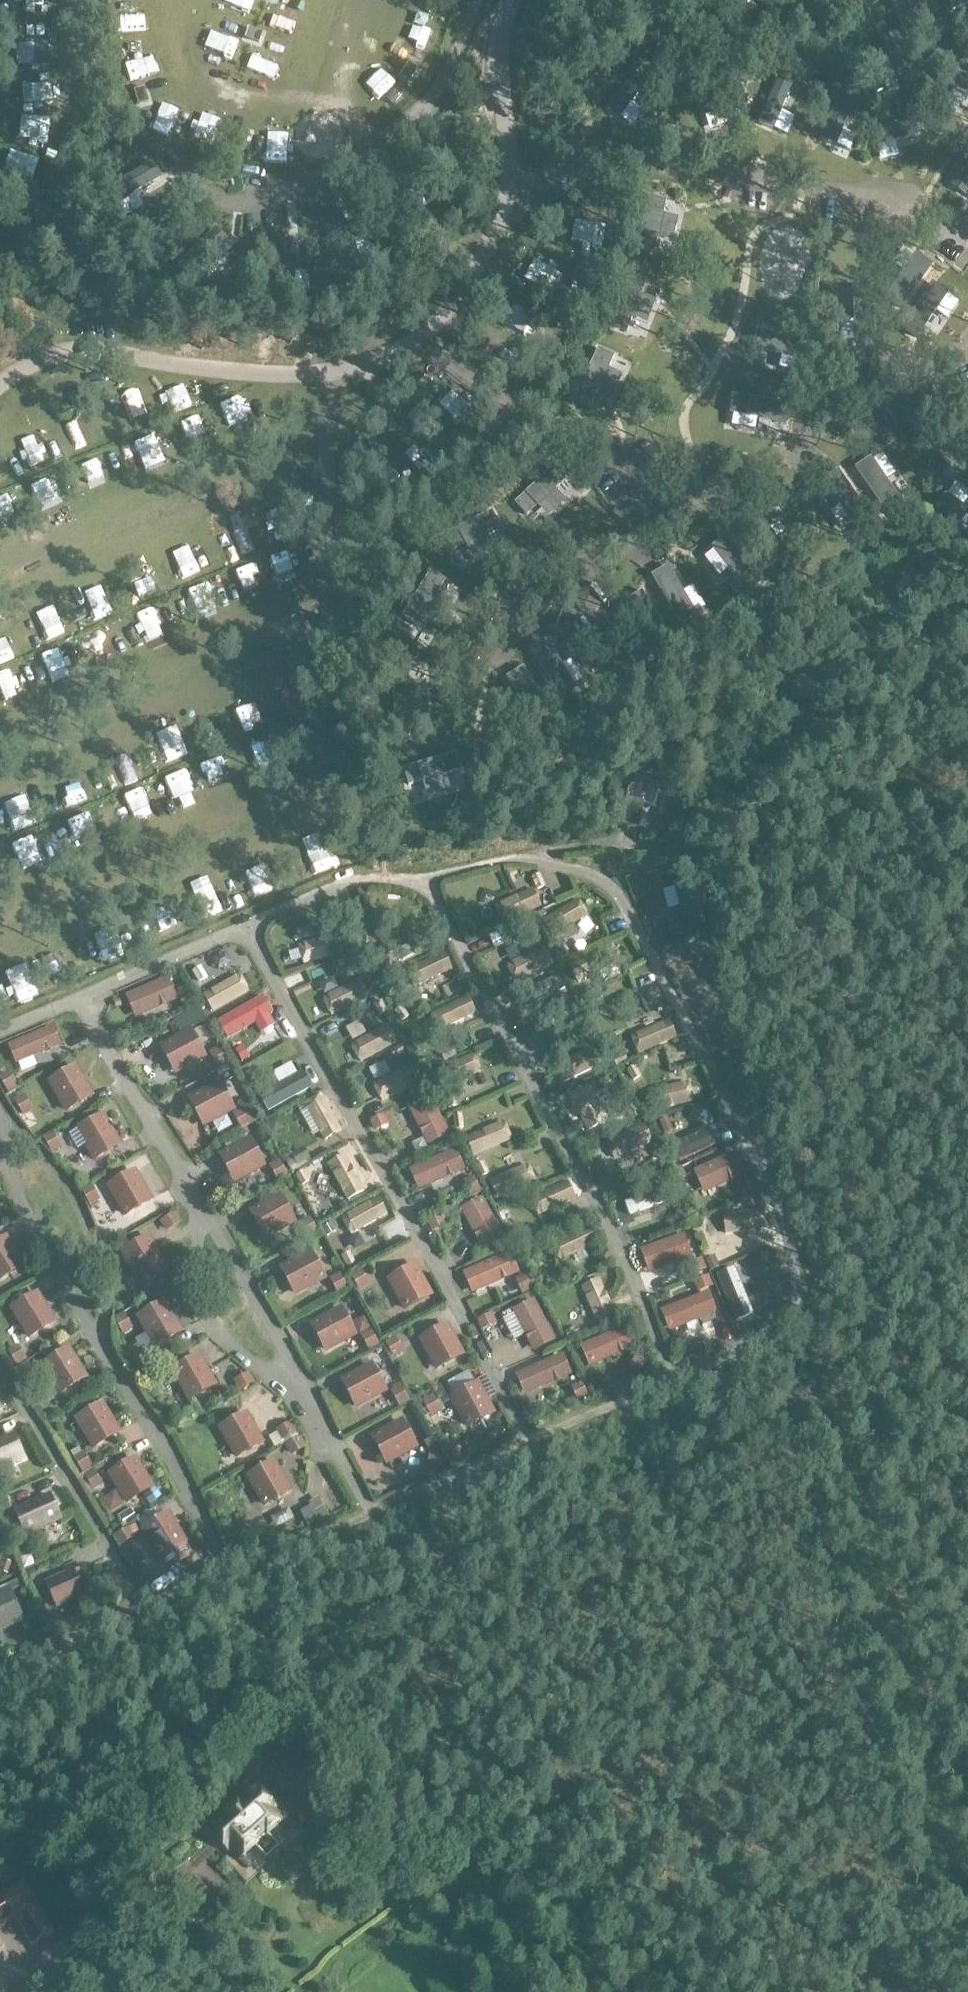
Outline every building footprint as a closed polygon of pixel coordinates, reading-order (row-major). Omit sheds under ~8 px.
[(904,36),(933,23),(923,0),(905,0),(911,14),(897,20),(904,36)] [(950,11),(967,3),(967,0),(945,0),(950,11)] [(49,34),(48,14),(19,15),(20,35),(49,34)] [(965,101),(966,101),(967,99),(967,77),(939,50),(925,64),(953,90),(965,101)] [(31,77),(48,76),(47,55),(30,56),(31,77)] [(887,93),(898,88),(888,61),(876,66),(887,93)] [(64,123),(60,97),(33,101),(37,127),(64,123)] [(44,160),(48,150),(34,145),(30,155),(44,160)] [(967,191),(967,156),(948,184),(965,195),(966,193),(967,191)] [(161,173),(151,159),(106,190),(116,204),(135,191),(161,173)] [(666,202),(648,197),(636,249),(654,253),(657,239),(659,239),(665,216),(663,215),(666,202)] [(359,259),(352,240),(339,210),(323,217),(344,267),(360,260),(359,259)] [(229,240),(217,227),(178,265),(191,278),(201,268),(217,252),(229,240)] [(295,292),(294,272),(292,239),(274,240),(278,294),(295,293),(295,292)] [(914,252),(912,254),(901,271),(882,298),(898,309),(930,263),(914,252)] [(537,296),(566,302),(570,281),(541,275),(537,296)] [(647,283),(630,277),(610,327),(627,333),(633,320),(634,320),(643,297),(641,297),(647,283)] [(946,295),(947,293),(930,281),(898,327),(915,339),(934,312),(946,295)] [(851,287),(852,320),(852,341),(852,343),(872,343),(871,286),(851,287)] [(781,355),(805,362),(806,362),(811,343),(761,330),(757,329),(752,348),(756,349),(781,355)] [(614,356),(598,349),(575,397),(592,405),(598,392),(599,393),(609,370),(608,370),(614,356)] [(787,403),(783,402),(731,394),(728,413),(730,413),(754,417),(780,422),(784,422),(787,403)] [(854,469),(883,512),(886,515),(902,504),(899,501),(884,479),(871,459),(870,458),(854,469)] [(567,480),(554,467),(515,503),(527,517),(538,507),(539,508),(557,491),(556,490),(567,480)] [(839,473),(837,470),(821,480),(823,484),(838,506),(851,526),(852,528),(868,517),(839,473)] [(780,548),(751,505),(735,515),(764,559),(780,548)] [(112,522),(110,510),(97,512),(99,524),(112,522)] [(501,527),(493,510),(445,534),(453,551),(466,544),(467,546),(489,535),(488,533),(501,527)] [(755,578),(723,536),(708,548),(740,589),(755,578)] [(695,613),(668,568),(651,578),(678,623),(695,613)] [(446,582),(430,572),(402,618),(417,627),(425,615),(426,616),(439,595),(438,594),(446,582)] [(252,601),(272,600),(271,582),(252,582),(252,601)] [(668,639),(641,594),(624,604),(651,649),(668,639)] [(26,608),(46,616),(50,603),(31,596),(26,608)] [(83,638),(70,656),(89,671),(102,653),(83,638)] [(574,686),(547,641),(530,651),(557,696),(574,686)] [(527,670),(525,667),(508,677),(510,680),(524,703),(536,724),(537,725),(554,715),(527,670)] [(460,771),(455,754),(404,769),(409,787),(423,782),(423,784),(447,777),(446,775),(460,771)] [(631,784),(624,825),(641,828),(645,805),(657,807),(660,789),(631,784)] [(337,869),(334,849),(311,851),(313,872),(337,869)] [(504,924),(542,907),(533,888),(495,906),(504,924)] [(552,938),(588,917),(578,900),(542,921),(552,938)] [(157,940),(171,939),(170,926),(156,927),(157,940)] [(102,952),(99,933),(90,935),(93,953),(102,952)] [(304,965),(344,953),(339,934),(298,945),(304,965)] [(407,936),(369,955),(378,973),(416,955),(407,936)] [(517,985),(555,966),(545,947),(508,966),(517,985)] [(577,983),(615,965),(607,947),(569,965),(577,983)] [(416,988),(453,970),(443,951),(407,969),(416,988)] [(213,1013),(249,993),(239,975),(203,995),(213,1013)] [(168,977),(126,996),(136,1019),(178,1000),(168,977)] [(332,1017),(370,998),(360,979),(325,997),(325,1002),(332,1017)] [(196,1005),(188,990),(177,995),(185,1011),(196,1005)] [(430,1014),(439,1033),(477,1015),(468,996),(430,1014)] [(264,997),(219,1022),(229,1040),(255,1025),(270,1017),(274,1015),(264,997)] [(655,1023),(668,1018),(662,1001),(649,1005),(655,1023)] [(670,1021),(631,1037),(639,1055),(677,1039),(670,1021)] [(352,1042),(367,1035),(360,1022),(346,1029),(352,1042)] [(361,1063),(397,1043),(387,1025),(351,1045),(361,1063)] [(9,1041),(15,1063),(63,1049),(57,1028),(9,1041)] [(175,1074),(203,1059),(191,1035),(163,1050),(175,1074)] [(591,1049),(553,1066),(562,1085),(600,1067),(591,1049)] [(435,1071),(443,1089),(481,1073),(473,1054),(435,1071)] [(26,1083),(43,1076),(36,1062),(20,1069),(26,1083)] [(369,1069),(374,1081),(390,1075),(385,1063),(369,1069)] [(681,1065),(666,1070),(670,1083),(686,1078),(681,1065)] [(373,1084),(382,1103),(420,1084),(411,1066),(373,1084)] [(67,1112),(90,1098),(74,1071),(51,1084),(67,1112)] [(10,1072),(0,1078),(0,1080),(8,1093),(19,1087),(10,1072)] [(304,1073),(261,1095),(269,1111),(312,1088),(304,1073)] [(693,1103),(689,1082),(648,1092),(653,1112),(693,1103)] [(204,1126),(232,1111),(219,1087),(191,1102),(204,1126)] [(583,1122),(589,1133),(607,1124),(589,1087),(571,1096),(577,1109),(576,1109),(583,1122)] [(450,1134),(429,1093),(406,1105),(428,1146),(450,1134)] [(34,1111),(24,1095),(14,1102),(24,1118),(34,1111)] [(322,1095),(304,1105),(324,1142),(342,1132),(322,1095)] [(258,1123),(249,1105),(239,1110),(247,1128),(258,1123)] [(384,1115),(369,1122),(374,1133),(389,1126),(384,1115)] [(95,1160),(118,1147),(102,1119),(79,1133),(95,1160)] [(474,1157),(512,1140),(511,1137),(512,1137),(507,1124),(506,1124),(504,1121),(465,1137),(474,1157)] [(645,1125),(607,1142),(607,1147),(612,1158),(615,1161),(653,1143),(645,1125)] [(63,1148),(53,1133),(43,1139),(52,1154),(63,1148)] [(284,1153),(301,1146),(297,1136),(279,1143),(284,1153)] [(678,1168),(717,1152),(712,1138),(672,1154),(678,1168)] [(234,1182),(262,1167),(249,1143),(221,1158),(234,1182)] [(419,1191),(466,1170),(456,1149),(409,1169),(419,1191)] [(737,1153),(694,1172),(704,1195),(747,1176),(737,1153)] [(365,1192),(345,1155),(327,1165),(347,1201),(365,1192)] [(289,1177),(280,1161),(270,1167),(278,1183),(289,1177)] [(536,1184),(528,1165),(489,1181),(497,1200),(536,1184)] [(126,1216),(149,1202),(134,1175),(110,1188),(126,1216)] [(482,1193),(475,1177),(463,1182),(470,1198),(482,1193)] [(568,1181),(530,1198),(538,1217),(577,1200),(568,1181)] [(101,1201),(92,1186),(81,1193),(89,1207),(101,1201)] [(747,1206),(759,1200),(753,1187),(741,1193),(747,1206)] [(505,1239),(483,1197),(461,1209),(483,1250),(497,1243),(501,1251),(512,1245),(508,1237),(505,1239)] [(341,1218),(351,1236),(388,1216),(378,1198),(341,1218)] [(265,1238),(293,1223),(280,1200),(252,1215),(265,1238)] [(645,1234),(662,1228),(655,1207),(638,1213),(645,1234)] [(765,1211),(724,1215),(726,1236),(767,1231),(765,1211)] [(176,1213),(160,1222),(166,1233),(182,1223),(176,1213)] [(442,1215),(424,1223),(429,1233),(431,1232),(432,1233),(448,1226),(442,1215)] [(319,1233),(310,1218),(300,1224),(309,1239),(319,1233)] [(589,1226),(551,1244),(560,1263),(598,1245),(589,1226)] [(685,1235),(641,1251),(650,1275),(693,1259),(685,1235)] [(22,1268),(5,1241),(0,1244),(0,1281),(22,1268)] [(140,1282),(163,1268),(147,1241),(124,1254),(140,1282)] [(510,1252),(464,1272),(473,1294),(519,1274),(510,1252)] [(295,1295),(323,1279),(310,1256),(282,1271),(295,1295)] [(702,1259),(686,1266),(690,1278),(707,1271),(702,1259)] [(434,1296),(416,1263),(386,1280),(404,1312),(434,1296)] [(370,1286),(361,1270),(350,1277),(360,1293),(370,1286)] [(735,1270),(718,1277),(737,1322),(753,1314),(735,1270)] [(349,1290),(340,1274),(330,1280),(339,1296),(349,1290)] [(534,1291),(526,1275),(515,1281),(523,1296),(534,1291)] [(709,1276),(693,1282),(697,1294),(713,1288),(709,1276)] [(616,1318),(600,1279),(581,1287),(598,1326),(616,1318)] [(709,1293),(661,1312),(670,1333),(700,1322),(702,1327),(716,1321),(715,1316),(718,1315),(709,1293)] [(30,1338),(53,1324),(37,1297),(14,1310),(30,1338)] [(512,1312),(534,1354),(556,1342),(554,1339),(556,1338),(549,1325),(548,1326),(535,1300),(512,1312)] [(156,1346),(179,1333),(163,1305),(140,1319),(156,1346)] [(325,1351),(353,1336),(341,1312),(312,1327),(325,1351)] [(134,1330),(125,1314),(114,1320),(123,1336),(134,1330)] [(493,1314),(476,1321),(481,1332),(498,1325),(493,1314)] [(628,1327),(581,1347),(590,1369),(637,1348),(628,1327)] [(437,1369),(460,1356),(445,1328),(422,1341),(437,1369)] [(380,1347),(372,1330),(361,1336),(369,1352),(380,1347)] [(405,1353),(396,1337),(385,1343),(395,1359),(405,1353)] [(28,1361),(18,1345),(8,1352),(17,1367),(28,1361)] [(61,1393),(84,1379),(68,1352),(45,1366),(61,1393)] [(378,1356),(388,1387),(397,1384),(388,1353),(378,1356)] [(636,1356),(629,1372),(640,1377),(647,1361),(636,1356)] [(190,1400),(213,1387),(197,1359),(174,1373),(190,1400)] [(516,1382),(527,1405),(576,1382),(565,1359),(516,1382)] [(38,1379),(28,1363),(14,1371),(27,1392),(30,1389),(28,1385),(38,1379)] [(356,1407),(384,1392),(371,1368),(343,1383),(356,1407)] [(250,1373),(233,1382),(239,1393),(256,1384),(250,1373)] [(590,1398),(582,1382),(570,1387),(578,1403),(590,1398)] [(390,1392),(399,1408),(411,1402),(400,1383),(392,1387),(394,1390),(390,1392)] [(467,1427),(491,1415),(476,1386),(452,1399),(467,1427)] [(254,1416),(270,1404),(262,1393),(246,1406),(254,1416)] [(94,1448),(117,1434),(101,1407),(78,1420),(94,1448)] [(437,1408),(427,1414),(434,1426),(445,1419),(437,1408)] [(237,1457),(261,1444),(245,1417),(222,1430),(237,1457)] [(292,1422),(276,1431),(282,1442),(298,1433),(292,1422)] [(386,1463),(414,1448),(401,1425),(373,1439),(386,1463)] [(448,1436),(443,1448),(460,1456),(466,1444),(448,1436)] [(23,1459),(13,1437),(0,1442),(0,1470),(23,1459)] [(302,1438),(285,1447),(291,1457),(308,1448),(302,1438)] [(436,1467),(440,1450),(429,1447),(425,1464),(436,1467)] [(72,1455),(83,1474),(93,1469),(83,1449),(72,1455)] [(220,1458),(227,1475),(238,1470),(232,1453),(220,1458)] [(128,1503),(150,1489),(134,1462),(111,1475),(128,1503)] [(105,1463),(79,1477),(88,1492),(92,1490),(93,1492),(104,1486),(97,1473),(107,1467),(105,1463)] [(265,1506),(288,1493),(273,1465),(249,1478),(265,1506)] [(25,1536),(60,1520),(50,1497),(15,1513),(25,1536)] [(160,1557),(183,1544),(167,1516),(144,1530),(160,1557)] [(75,1575),(79,1573),(75,1564),(64,1569),(67,1575),(45,1584),(56,1608),(84,1595),(75,1575)] [(29,1585),(35,1582),(38,1576),(35,1570),(25,1574),(29,1585)] [(17,1582),(7,1587),(10,1594),(20,1590),(17,1582)] [(21,1618),(7,1587),(0,1590),(0,1595),(1,1597),(0,1598),(0,1627),(21,1618)] [(227,1851),(228,1850),(238,1862),(254,1848),(252,1845),(264,1834),(266,1837),(283,1823),(272,1811),(273,1810),(257,1791),(243,1804),(242,1803),(223,1819),(224,1820),(210,1832),(216,1839),(218,1837),(223,1843),(221,1845),(227,1851)]
